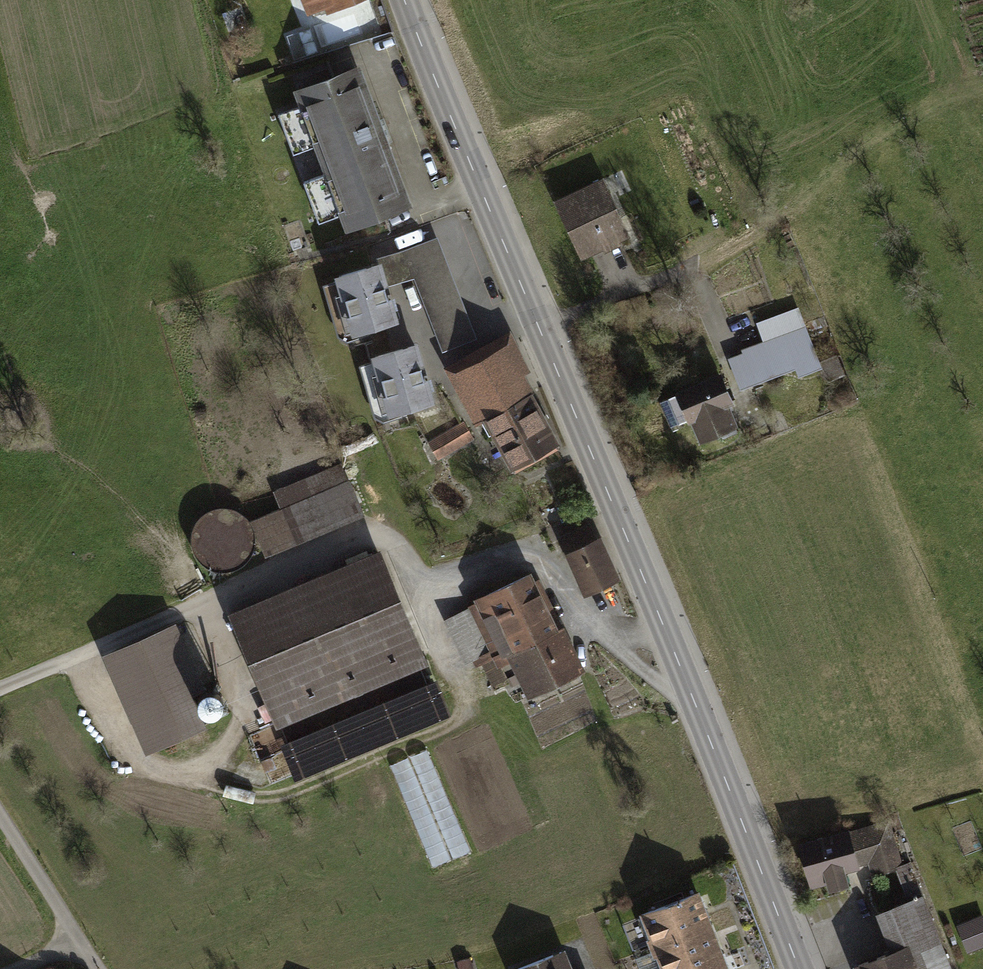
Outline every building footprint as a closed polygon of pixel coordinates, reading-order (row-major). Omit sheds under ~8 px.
[(341,202),(350,226),(406,205),(383,145),(388,143),(379,119),(374,121),(355,69),(299,90),(308,113),(282,123),(294,154),(320,144),(330,172),(303,181),(315,212),(341,202)] [(602,185),(560,204),(574,235),(580,233),(587,249),(618,235),(603,202),(609,200),(602,185)] [(415,275),(443,348),(471,338),(434,240),(405,250),(415,275)] [(377,259),(378,265),(384,284),(415,275),(405,250),(377,259)] [(378,265),(339,276),(355,332),(394,321),(384,284),(378,265)] [(741,350),(743,354),(745,358),(806,334),(797,313),(759,326),(765,341),(741,350)] [(801,371),(818,365),(806,334),(745,358),(743,354),(731,359),(741,385),(797,363),(801,371)] [(415,345),(375,356),(391,412),(431,401),(415,345)] [(504,351),(463,373),(514,466),(554,444),(504,351)] [(834,358),(822,363),(828,379),(840,374),(834,358)] [(693,416),(702,438),(720,430),(723,436),(736,431),(724,403),(730,400),(719,376),(660,401),(670,426),(693,416)] [(441,456),(472,439),(464,423),(432,440),(441,456)] [(283,510),(312,498),(306,482),(276,493),(283,510)] [(295,538),(360,511),(348,483),(312,498),(283,510),(295,538)] [(265,551),(295,538),(283,510),(254,522),(265,551)] [(571,553),(587,589),(615,577),(598,540),(597,541),(590,526),(560,539),(567,555),(571,553)] [(377,670),(419,652),(377,552),(233,612),(279,723),(381,681),(377,670)] [(528,575),(477,599),(502,652),(497,655),(508,677),(527,668),(538,691),(576,673),(528,575)] [(451,624),(467,661),(494,649),(477,612),(451,624)] [(164,631),(118,651),(158,743),(204,723),(164,631)] [(433,686),(288,746),(299,772),(444,712),(433,686)] [(432,749),(393,764),(463,942),(502,927),(432,749)] [(887,823),(801,846),(809,876),(826,871),(830,887),(847,883),(842,866),(857,863),(856,861),(871,858),(875,873),(898,867),(910,900),(922,896),(909,862),(900,866),(887,823)] [(707,925),(695,894),(641,914),(653,946),(707,925)] [(860,968),(950,968),(922,896),(910,900),(880,912),(895,951),(858,965),(860,968)] [(707,925),(653,946),(662,968),(686,968),(719,956),(707,925)] [(979,952),(982,951),(982,926),(970,932),(979,952)] [(517,968),(568,968),(566,965),(558,968),(552,955),(517,968)] [(719,956),(686,968),(724,968),(719,956)]
